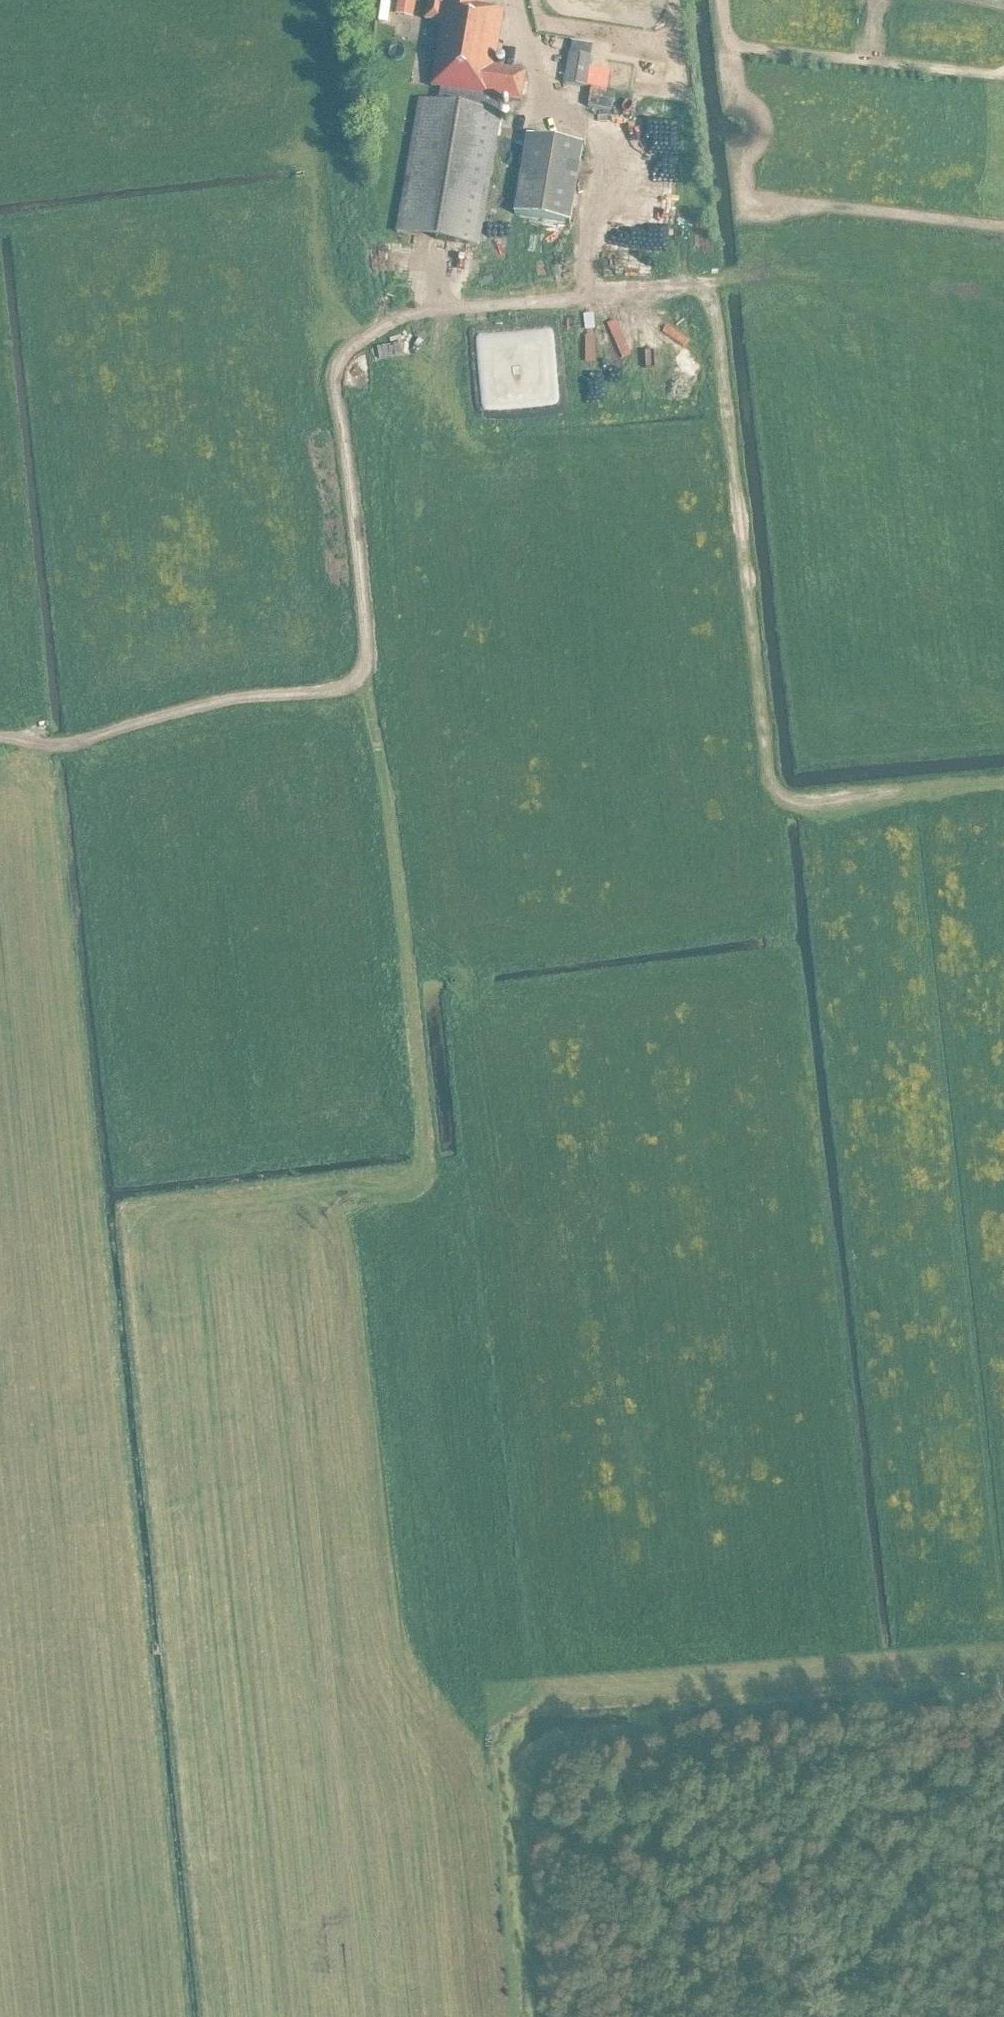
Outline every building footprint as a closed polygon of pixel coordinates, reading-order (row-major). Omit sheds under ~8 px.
[(525,75),(496,70),(505,14),(478,10),(480,0),(446,0),(445,5),(429,2),(425,21),(443,25),(432,88),(442,91),(439,106),(420,103),(398,234),(480,248),(502,117),(496,116),(499,100),(521,103),(525,75)] [(415,11),(416,2),(406,0),(399,0),(398,8),(415,11)] [(591,60),(570,56),(565,85),(586,89),(591,60)] [(583,146),(528,137),(515,216),(570,225),(583,146)] [(413,342),(372,348),(374,361),(415,355),(413,342)]
